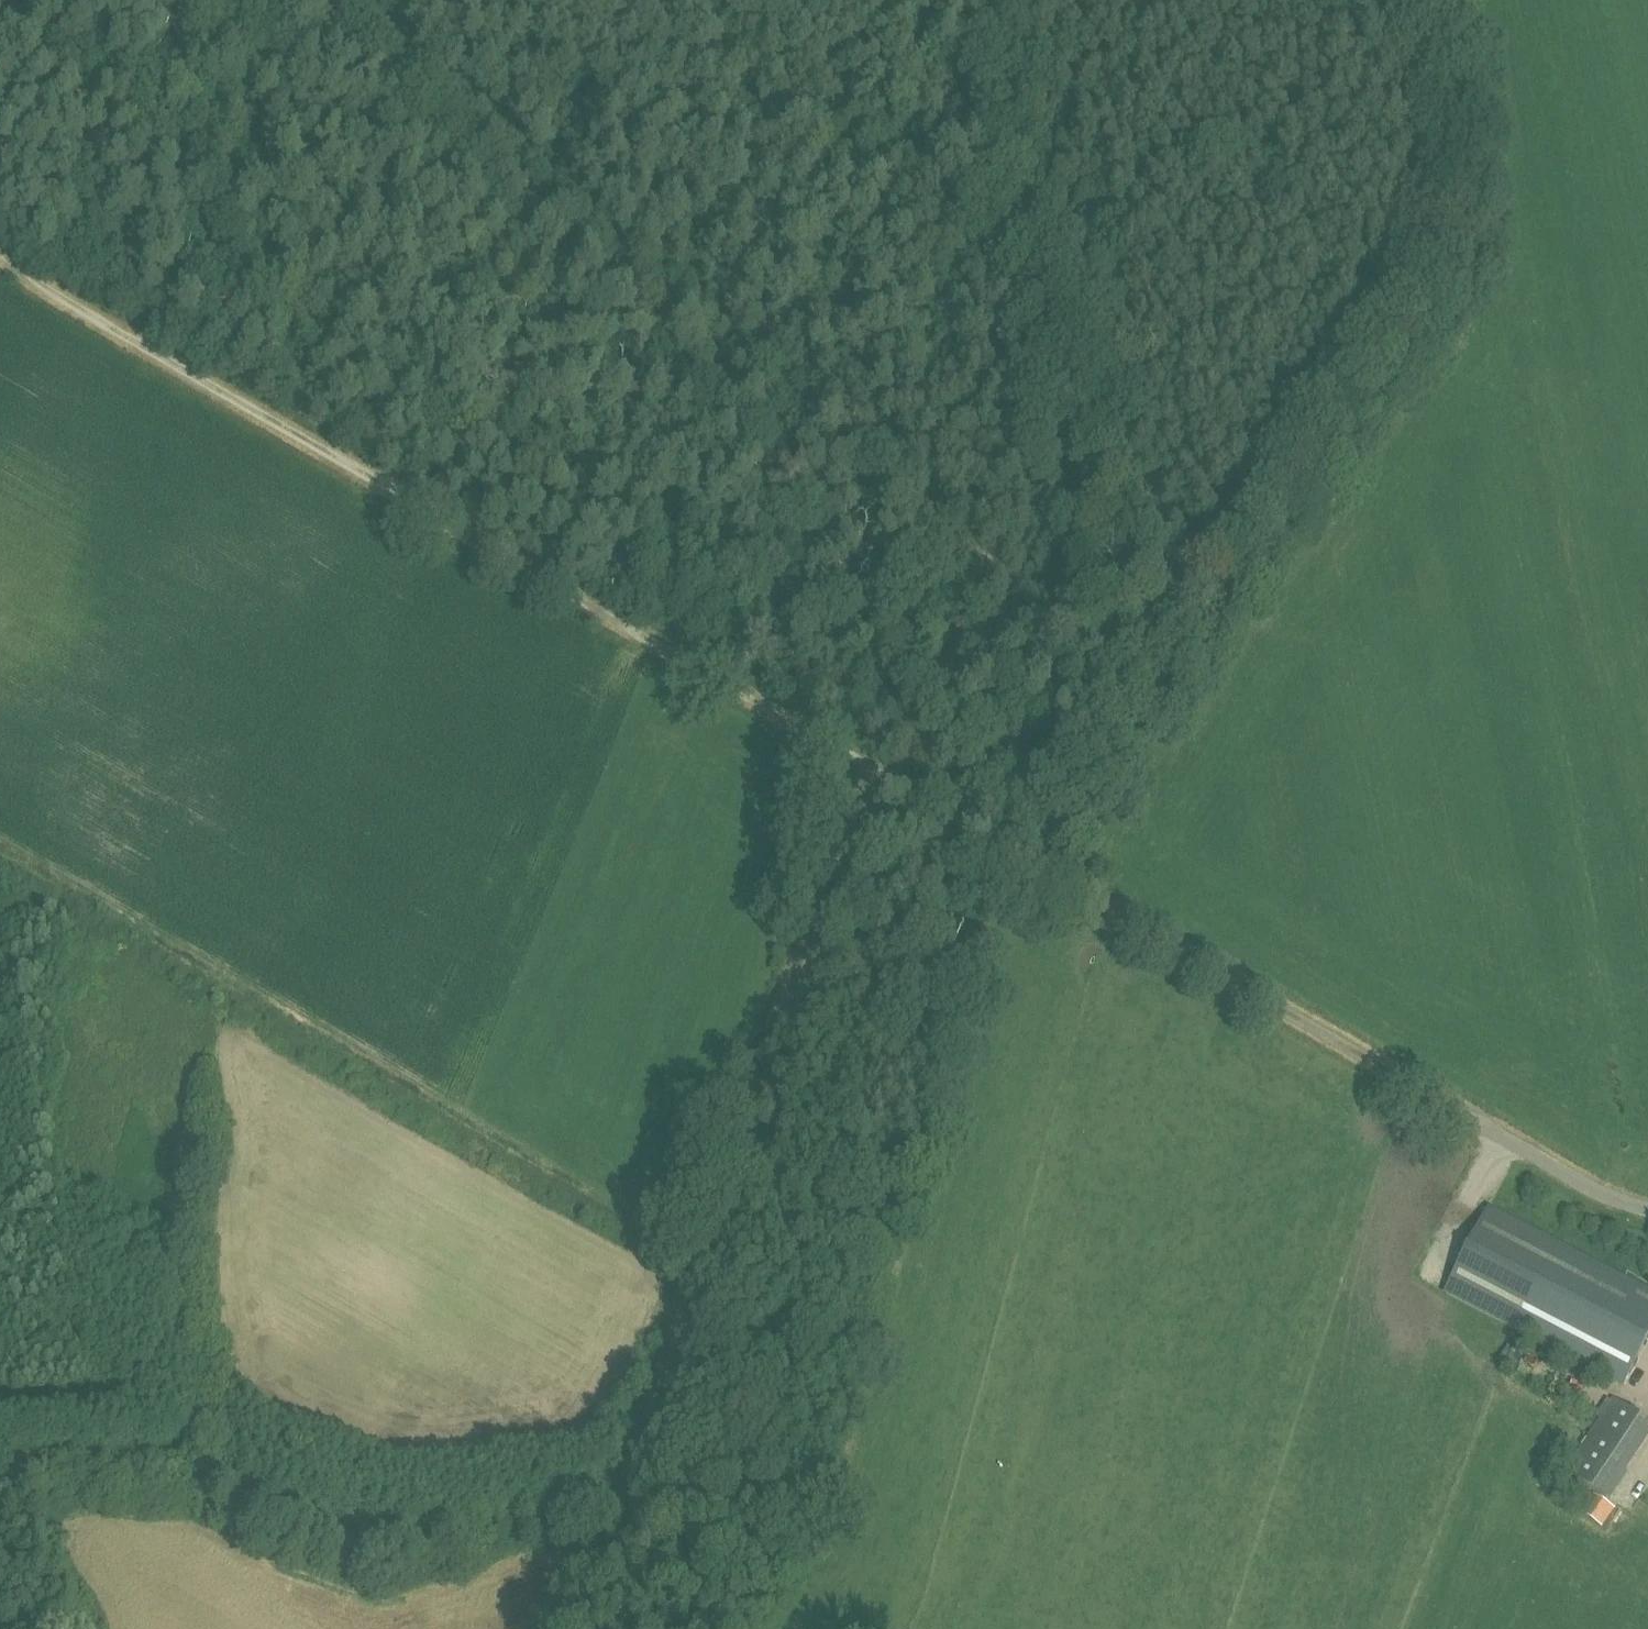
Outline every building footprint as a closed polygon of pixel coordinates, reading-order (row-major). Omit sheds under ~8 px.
[(1445,1292),(1515,1328),(1603,1374),(1624,1385),(1647,1340),(1647,1291),(1620,1277),(1559,1245),(1489,1208),(1445,1292)] [(1590,1436),(1608,1449),(1614,1440),(1637,1456),(1647,1439),(1647,1423),(1614,1400),(1594,1431),(1590,1436)] [(1608,1449),(1590,1436),(1566,1471),(1607,1499),(1637,1456),(1614,1440),(1608,1449)] [(1599,1494),(1587,1513),(1604,1524),(1616,1506),(1599,1494)]
